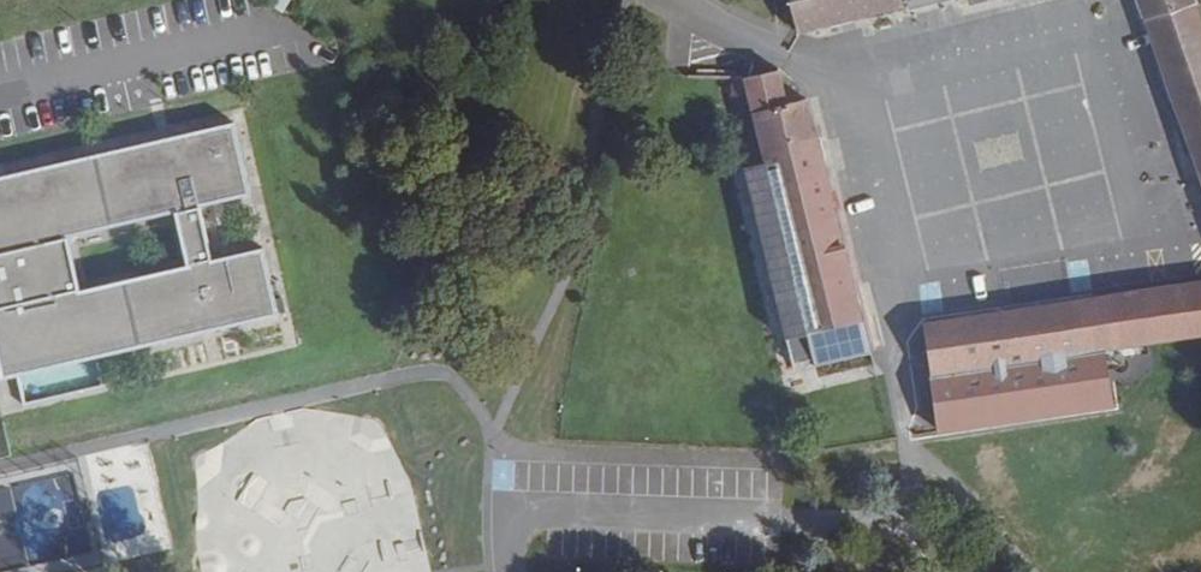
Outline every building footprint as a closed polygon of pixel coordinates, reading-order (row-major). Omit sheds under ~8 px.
[(798,32),(924,0),(790,0),(798,32)] [(1195,155),(1189,157),(1194,169),(1199,167),(1200,172),(1200,22),(1194,3),(1193,0),(1140,0),(1195,155)] [(807,98),(787,102),(779,70),(744,76),(733,76),(733,96),(750,97),(766,163),(743,168),(792,364),(814,358),(815,365),(871,353),(824,165),(835,163),(832,147),(820,150),(807,98)] [(213,254),(200,201),(250,190),(233,119),(0,174),(0,375),(1,377),(279,311),(263,243),(213,254)] [(924,324),(940,432),(1114,408),(1106,350),(1200,337),(1200,283),(924,324)] [(116,513),(117,556),(167,555),(166,520),(145,520),(145,512),(116,513)]
